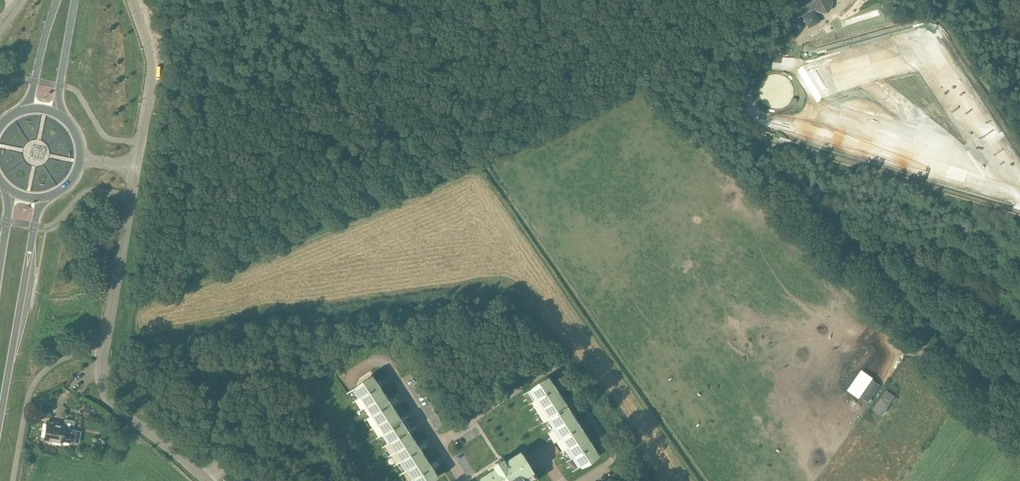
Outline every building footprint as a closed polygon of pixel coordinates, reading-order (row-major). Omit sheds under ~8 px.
[(795,1),(792,3),(798,16),(816,6),(818,10),(825,13),(828,11),(829,4),(827,0),(828,0),(794,0),(795,1)] [(751,76),(747,86),(753,89),(758,78),(751,76)] [(403,478),(404,480),(431,480),(432,480),(439,476),(374,375),(353,389),(347,393),(403,478)] [(548,378),(523,394),(526,398),(527,400),(532,408),(533,410),(538,418),(540,419),(545,427),(546,429),(551,437),(552,439),(553,440),(561,452),(563,456),(564,458),(569,466),(570,467),(573,471),(598,455),(599,454),(596,449),(594,445),(594,444),(593,444),(591,440),(584,429),(581,425),(582,425),(581,425),(578,421),(572,410),(569,406),(569,405),(569,406),(566,402),(559,391),(557,387),(557,386),(556,387),(554,382),(553,383),(550,377),(549,378),(548,378)] [(880,385),(871,379),(859,396),(868,402),(880,385)] [(896,396),(887,390),(873,410),(882,416),(896,396)] [(83,407),(82,416),(89,417),(90,411),(94,412),(95,409),(83,407)] [(47,422),(44,437),(63,441),(63,440),(70,441),(79,443),(81,431),(73,430),(74,421),(65,420),(65,423),(54,421),(53,423),(47,422)] [(118,424),(115,432),(123,435),(126,427),(118,424)] [(483,477),(486,480),(535,480),(539,479),(533,470),(526,458),(525,457),(522,452),(515,456),(507,461),(506,461),(504,458),(502,460),(502,459),(498,462),(496,464),(498,467),(489,472),(489,473),(483,477)]
